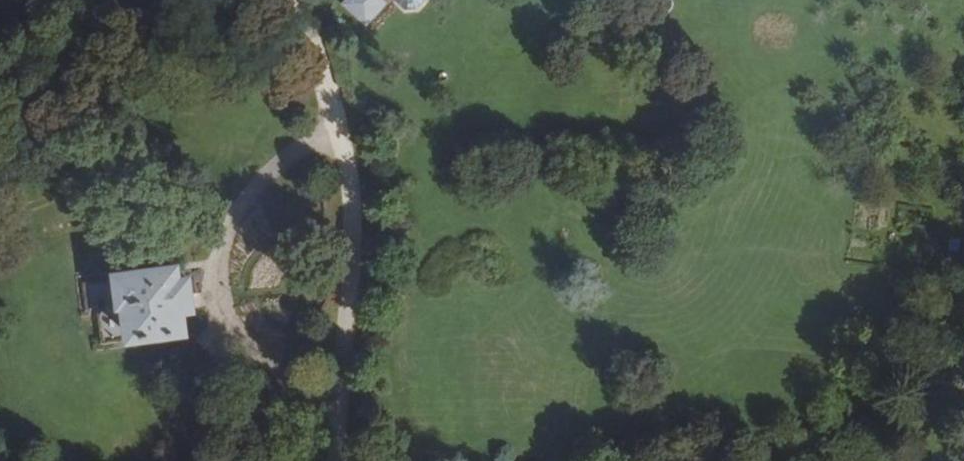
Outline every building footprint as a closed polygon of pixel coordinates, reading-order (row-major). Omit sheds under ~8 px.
[(187,269),(185,260),(127,266),(132,298),(140,297),(145,325),(174,321),(199,318),(197,302),(204,301),(199,268),(187,269)] [(103,340),(125,340),(124,282),(90,282),(90,306),(103,306),(103,340)]
